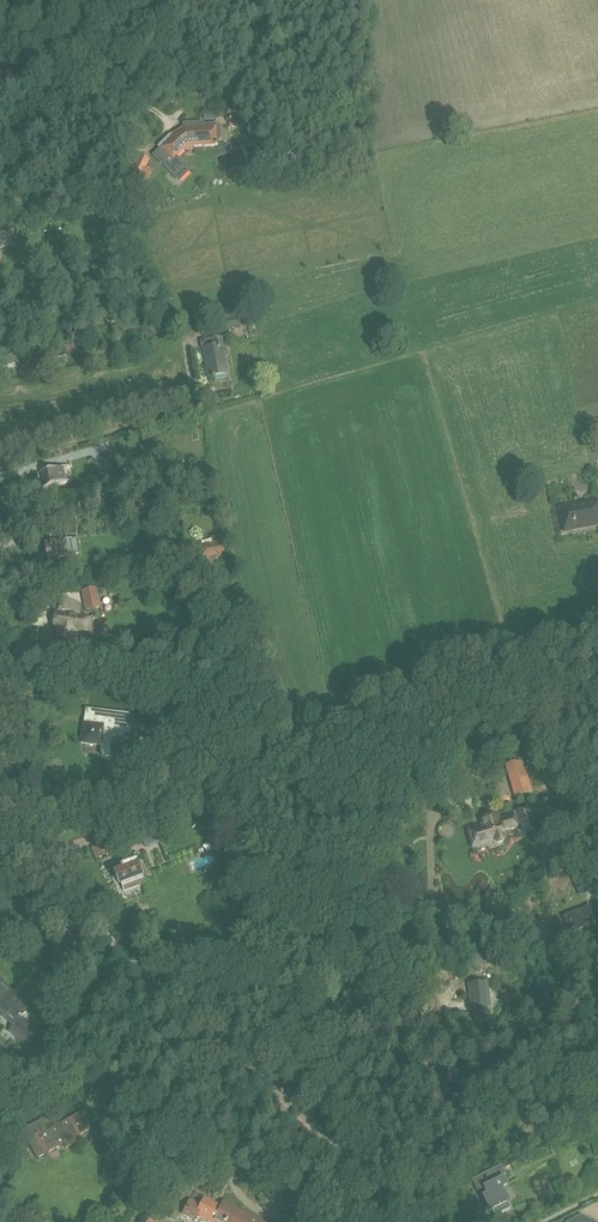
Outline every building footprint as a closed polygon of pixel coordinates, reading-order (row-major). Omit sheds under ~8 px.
[(160,150),(172,161),(179,153),(183,148),(183,144),(182,143),(186,139),(192,139),(193,146),(217,145),(217,141),(219,138),(220,137),(219,131),(218,129),(216,127),(216,125),(203,126),(202,123),(184,125),(185,131),(181,131),(180,131),(178,132),(176,133),(174,136),(174,135),(170,139),(168,138),(163,145),(164,146),(160,150)] [(134,168),(152,176),(154,171),(146,167),(150,159),(138,154),(134,163),(136,164),(134,168)] [(1,248),(21,244),(18,229),(0,232),(0,240),(0,242),(0,248),(1,248)] [(149,322),(151,334),(165,332),(163,320),(149,322)] [(204,348),(209,377),(229,374),(225,352),(228,351),(226,337),(211,340),(211,338),(200,340),(202,348),(204,348)] [(3,357),(5,366),(32,360),(30,351),(3,357)] [(49,358),(52,368),(56,367),(56,365),(68,363),(66,356),(55,358),(54,357),(49,358)] [(113,470),(111,461),(104,463),(106,471),(113,470)] [(38,472),(41,487),(66,481),(63,466),(38,472)] [(565,530),(597,524),(597,503),(597,501),(560,508),(565,530)] [(64,526),(65,534),(73,534),(77,533),(76,525),(76,516),(62,517),(62,526),(64,526)] [(206,557),(207,563),(214,562),(213,556),(224,554),(221,537),(212,539),(214,546),(202,548),(203,558),(206,557)] [(46,543),(48,559),(49,559),(50,564),(58,562),(57,557),(74,555),(71,539),(46,543)] [(81,590),(85,610),(101,607),(97,587),(81,590)] [(63,638),(69,639),(73,638),(74,630),(85,631),(85,629),(91,630),(92,619),(86,618),(87,616),(79,615),(80,606),(64,599),(60,608),(62,608),(60,613),(56,612),(54,627),(60,628),(59,636),(63,638)] [(102,745),(101,751),(101,752),(102,753),(102,754),(102,755),(103,756),(104,757),(105,758),(106,758),(107,758),(108,759),(109,759),(110,759),(112,758),(114,758),(114,757),(115,756),(116,756),(116,754),(117,753),(119,737),(131,739),(134,714),(86,707),(82,742),(102,745)] [(167,729),(158,728),(157,738),(161,738),(165,739),(172,740),(173,729),(167,729)] [(506,766),(514,794),(529,790),(521,762),(506,766)] [(528,808),(515,812),(519,826),(523,825),(523,827),(533,824),(528,808)] [(519,826),(515,812),(498,817),(498,815),(480,821),(482,825),(473,828),(476,835),(470,837),(473,848),(495,841),(498,844),(504,842),(505,838),(503,832),(519,826)] [(163,824),(155,827),(161,841),(168,838),(163,824)] [(491,860),(502,856),(499,846),(487,850),(491,860)] [(165,847),(152,853),(159,866),(172,860),(165,847)] [(118,874),(116,877),(118,881),(121,882),(124,890),(137,885),(149,880),(147,875),(142,863),(138,865),(136,861),(129,864),(129,863),(122,866),(123,869),(117,872),(118,874)] [(597,887),(590,871),(577,877),(585,893),(597,887)] [(222,881),(217,874),(205,882),(209,889),(222,881)] [(581,912),(564,920),(578,949),(594,941),(581,912)] [(477,949),(466,961),(479,973),(490,962),(477,949)] [(506,988),(516,990),(520,973),(510,970),(506,988)] [(2,1014),(13,1024),(8,1029),(28,1047),(35,1040),(42,1047),(51,1038),(43,1030),(40,1034),(21,1017),(29,1008),(17,997),(16,998),(1,984),(5,980),(0,976),(0,1016),(2,1014)] [(469,984),(472,1017),(490,1015),(487,982),(469,984)] [(80,1023),(88,1014),(74,1001),(66,1010),(80,1023)] [(437,1011),(446,1025),(454,1020),(445,1006),(437,1011)] [(27,1139),(37,1157),(64,1143),(67,1148),(78,1142),(75,1137),(90,1129),(81,1113),(47,1130),(41,1120),(20,1131),(25,1140),(27,1139)] [(501,1166),(479,1176),(486,1189),(485,1189),(488,1195),(483,1197),(490,1212),(492,1211),(495,1217),(510,1209),(507,1203),(509,1202),(502,1188),(506,1186),(502,1177),(505,1175),(501,1166)] [(512,1187),(507,1190),(511,1199),(516,1197),(512,1187)] [(259,1220),(259,1221),(235,1209),(236,1207),(226,1202),(224,1208),(204,1198),(201,1204),(190,1198),(182,1214),(196,1221),(199,1216),(210,1221),(263,1221),(259,1220)] [(521,1221),(517,1212),(502,1218),(503,1221),(519,1221),(521,1221)]
